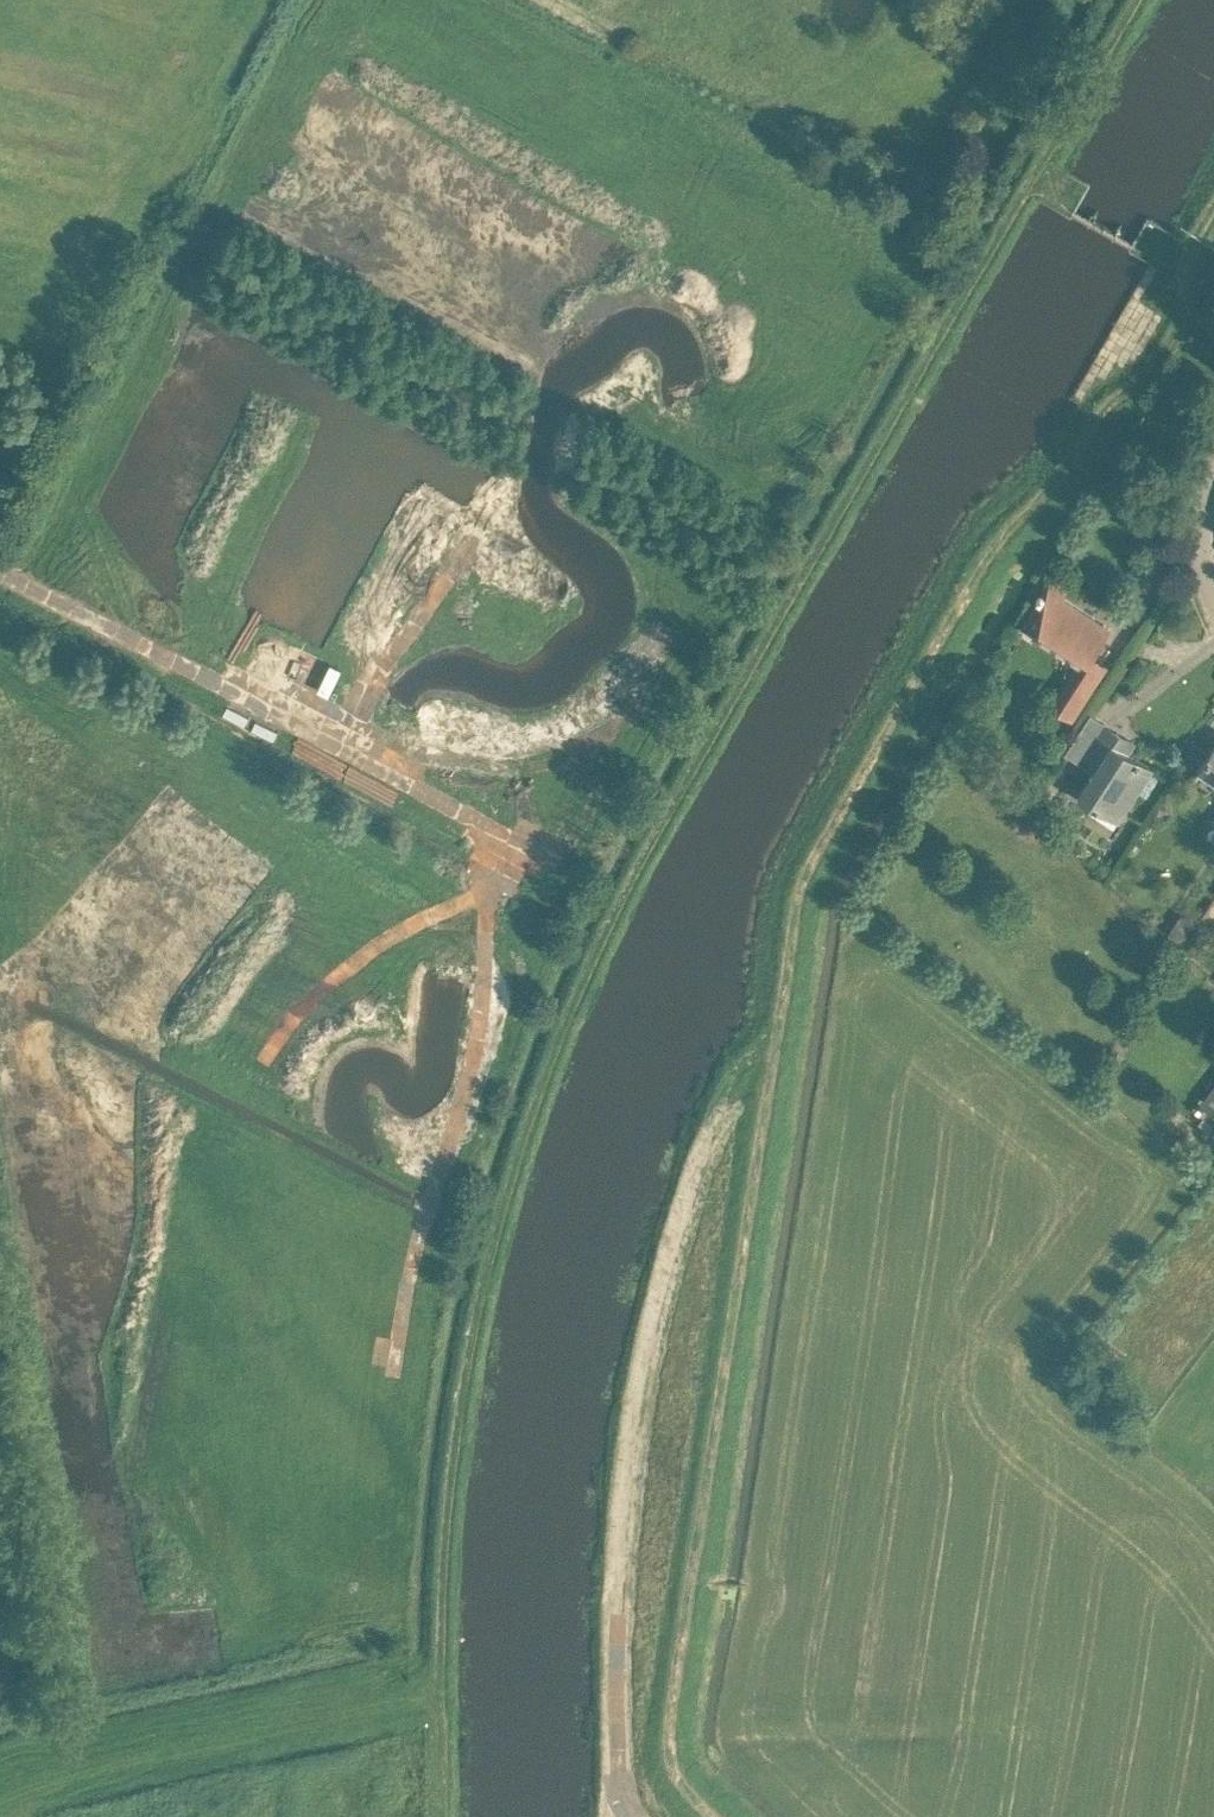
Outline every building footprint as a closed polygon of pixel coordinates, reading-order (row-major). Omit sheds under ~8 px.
[(1051,573),(1040,591),(1041,591),(1036,598),(1038,600),(1032,609),(1022,625),(1084,666),(1109,627),(1061,595),(1068,584),(1051,573)] [(1098,678),(1083,668),(1056,709),(1071,718),(1098,678)] [(1103,722),(1079,759),(1094,769),(1078,793),(1118,819),(1152,767),(1113,742),(1120,732),(1103,722)] [(1205,758),(1204,757),(1199,766),(1213,776),(1213,745),(1205,758)] [(1213,1122),(1213,1088),(1197,1109),(1213,1122)]
